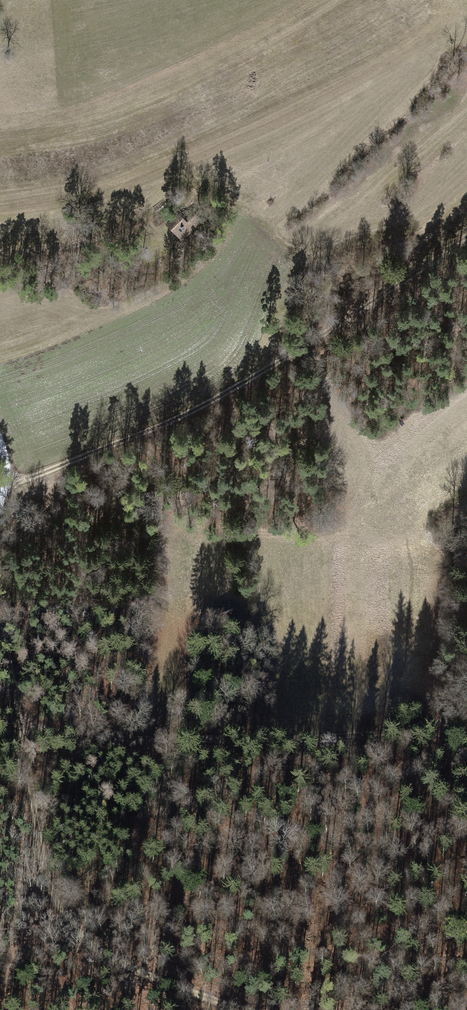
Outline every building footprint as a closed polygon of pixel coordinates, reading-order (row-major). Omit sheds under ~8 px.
[(233,605),(219,610),(225,624),(235,621),(233,617),(237,615),(233,605)]
